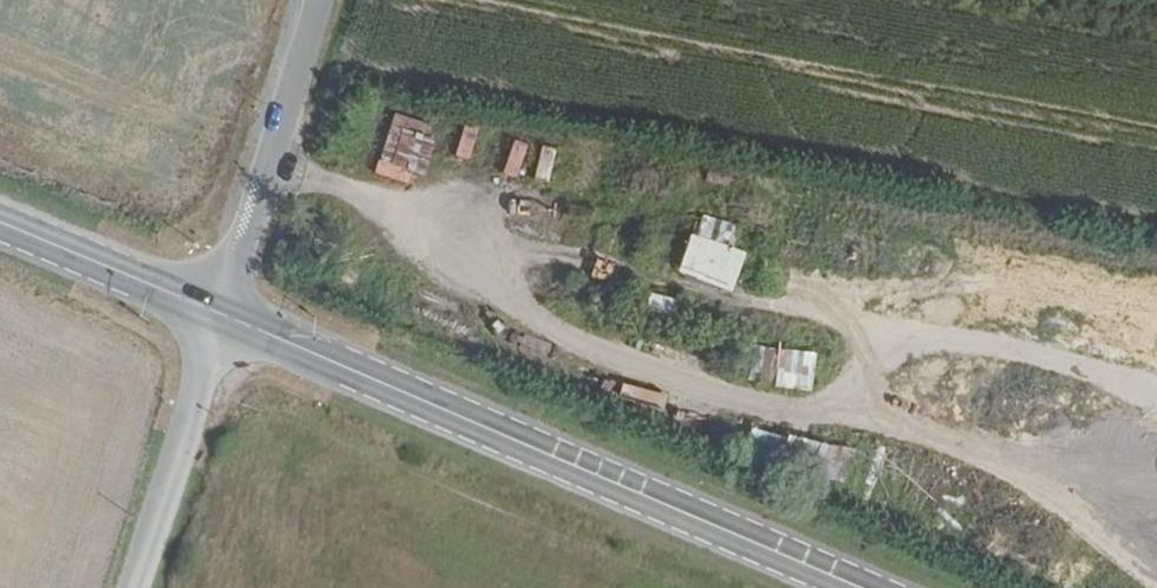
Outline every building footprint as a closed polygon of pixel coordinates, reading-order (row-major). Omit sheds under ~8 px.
[(375,109),(365,140),(385,147),(396,116),(375,109)] [(456,166),(463,130),(395,117),(388,153),(456,166)] [(760,348),(761,383),(784,382),(783,348),(760,348)]
